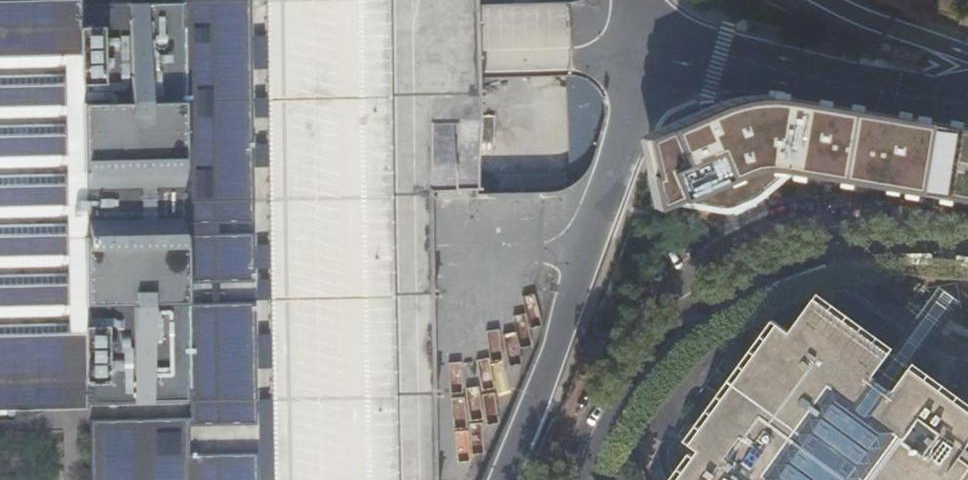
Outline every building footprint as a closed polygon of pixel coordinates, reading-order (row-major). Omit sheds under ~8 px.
[(391,0),(0,0),(0,479),(397,479),(391,0)] [(645,144),(664,208),(767,168),(789,168),(967,195),(967,136),(794,106),(770,107),(645,144)] [(790,332),(779,324),(692,448),(696,452),(676,479),(967,479),(967,407),(937,384),(909,365),(889,350),(815,297),(790,332)] [(922,304),(889,350),(909,365),(942,319),(922,304)]
